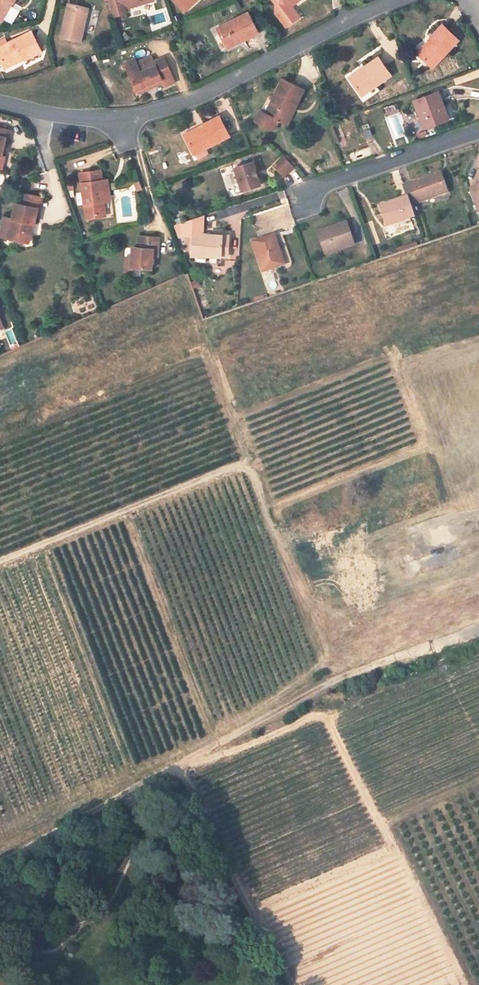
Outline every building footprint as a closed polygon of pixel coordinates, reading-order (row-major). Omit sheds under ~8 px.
[(9,1),(13,3),(15,0),(0,0),(0,18),(9,1)] [(154,1),(153,0),(108,0),(113,17),(124,14),(126,9),(154,1)] [(185,6),(180,0),(173,0),(182,9),(185,6)] [(185,6),(182,9),(184,12),(197,0),(192,0),(185,6)] [(274,2),(280,9),(275,13),(285,27),(298,17),(291,7),(289,4),(294,0),(273,0),(274,2)] [(13,3),(9,1),(0,18),(0,20),(3,21),(13,3)] [(89,9),(68,4),(60,37),(81,42),(89,9)] [(242,41),(258,33),(248,13),(216,29),(225,46),(241,38),(242,41)] [(419,56),(432,67),(458,40),(443,26),(431,38),(434,41),(419,56)] [(31,32),(8,44),(5,39),(0,42),(0,58),(4,66),(24,56),(25,59),(41,51),(31,32)] [(227,49),(242,41),(241,38),(225,46),(227,49)] [(419,56),(434,41),(431,38),(417,53),(419,56)] [(6,70),(25,59),(24,56),(4,66),(6,70)] [(127,71),(136,91),(150,85),(151,87),(163,83),(164,87),(175,82),(164,57),(154,62),(152,57),(136,63),(137,66),(127,71)] [(361,96),(390,75),(378,58),(365,67),(367,70),(351,81),(361,96)] [(124,63),(127,71),(137,66),(136,63),(134,59),(124,63)] [(351,81),(367,70),(365,67),(349,78),(351,81)] [(303,90),(283,80),(266,114),(260,111),(255,121),(274,130),(278,120),(282,122),(291,104),(295,106),(303,90)] [(136,91),(137,94),(151,87),(150,85),(136,91)] [(438,93),(414,101),(424,128),(444,121),(439,108),(443,107),(438,93)] [(286,124),(295,106),(291,104),(282,122),(286,124)] [(448,119),(443,107),(439,108),(444,121),(448,119)] [(185,138),(194,155),(195,154),(197,158),(199,159),(207,155),(208,152),(206,148),(229,136),(219,117),(203,125),(205,129),(185,138)] [(185,138),(205,129),(203,125),(184,135),(185,138)] [(10,130),(0,128),(0,169),(2,169),(4,157),(1,156),(5,139),(8,139),(10,130)] [(368,147),(349,154),(352,161),(370,155),(368,147)] [(293,167),(284,157),(274,166),(283,176),(293,167)] [(243,191),(260,186),(257,176),(255,171),(252,162),(235,168),(243,191)] [(100,170),(80,173),(86,219),(99,217),(98,212),(105,211),(103,202),(104,202),(102,180),(100,170)] [(447,193),(440,173),(403,185),(407,196),(410,206),(447,193)] [(107,180),(102,180),(104,202),(110,201),(107,180)] [(478,212),(478,185),(470,188),(478,212)] [(41,198),(24,194),(22,204),(37,207),(39,208),(41,198)] [(379,206),(386,227),(394,224),(410,218),(414,217),(410,206),(407,196),(379,206)] [(33,223),(34,224),(37,207),(22,204),(16,203),(12,219),(4,217),(2,227),(10,229),(8,239),(28,243),(33,223)] [(193,257),(197,262),(205,263),(205,256),(220,256),(221,254),(227,254),(228,235),(203,234),(204,215),(181,223),(185,236),(192,236),(191,252),(191,257),(193,257)] [(411,221),(410,218),(394,224),(395,227),(411,221)] [(175,225),(178,238),(185,236),(181,223),(175,225)] [(318,232),(325,254),(354,244),(347,223),(338,226),(338,228),(328,231),(328,229),(318,232)] [(10,229),(2,227),(0,234),(0,237),(8,239),(10,229)] [(364,243),(363,229),(354,230),(355,243),(364,243)] [(284,264),(274,235),(253,242),(263,271),(284,264)] [(153,249),(158,249),(159,237),(139,236),(138,247),(133,247),(132,259),(131,267),(132,267),(151,269),(152,256),(153,249)]
